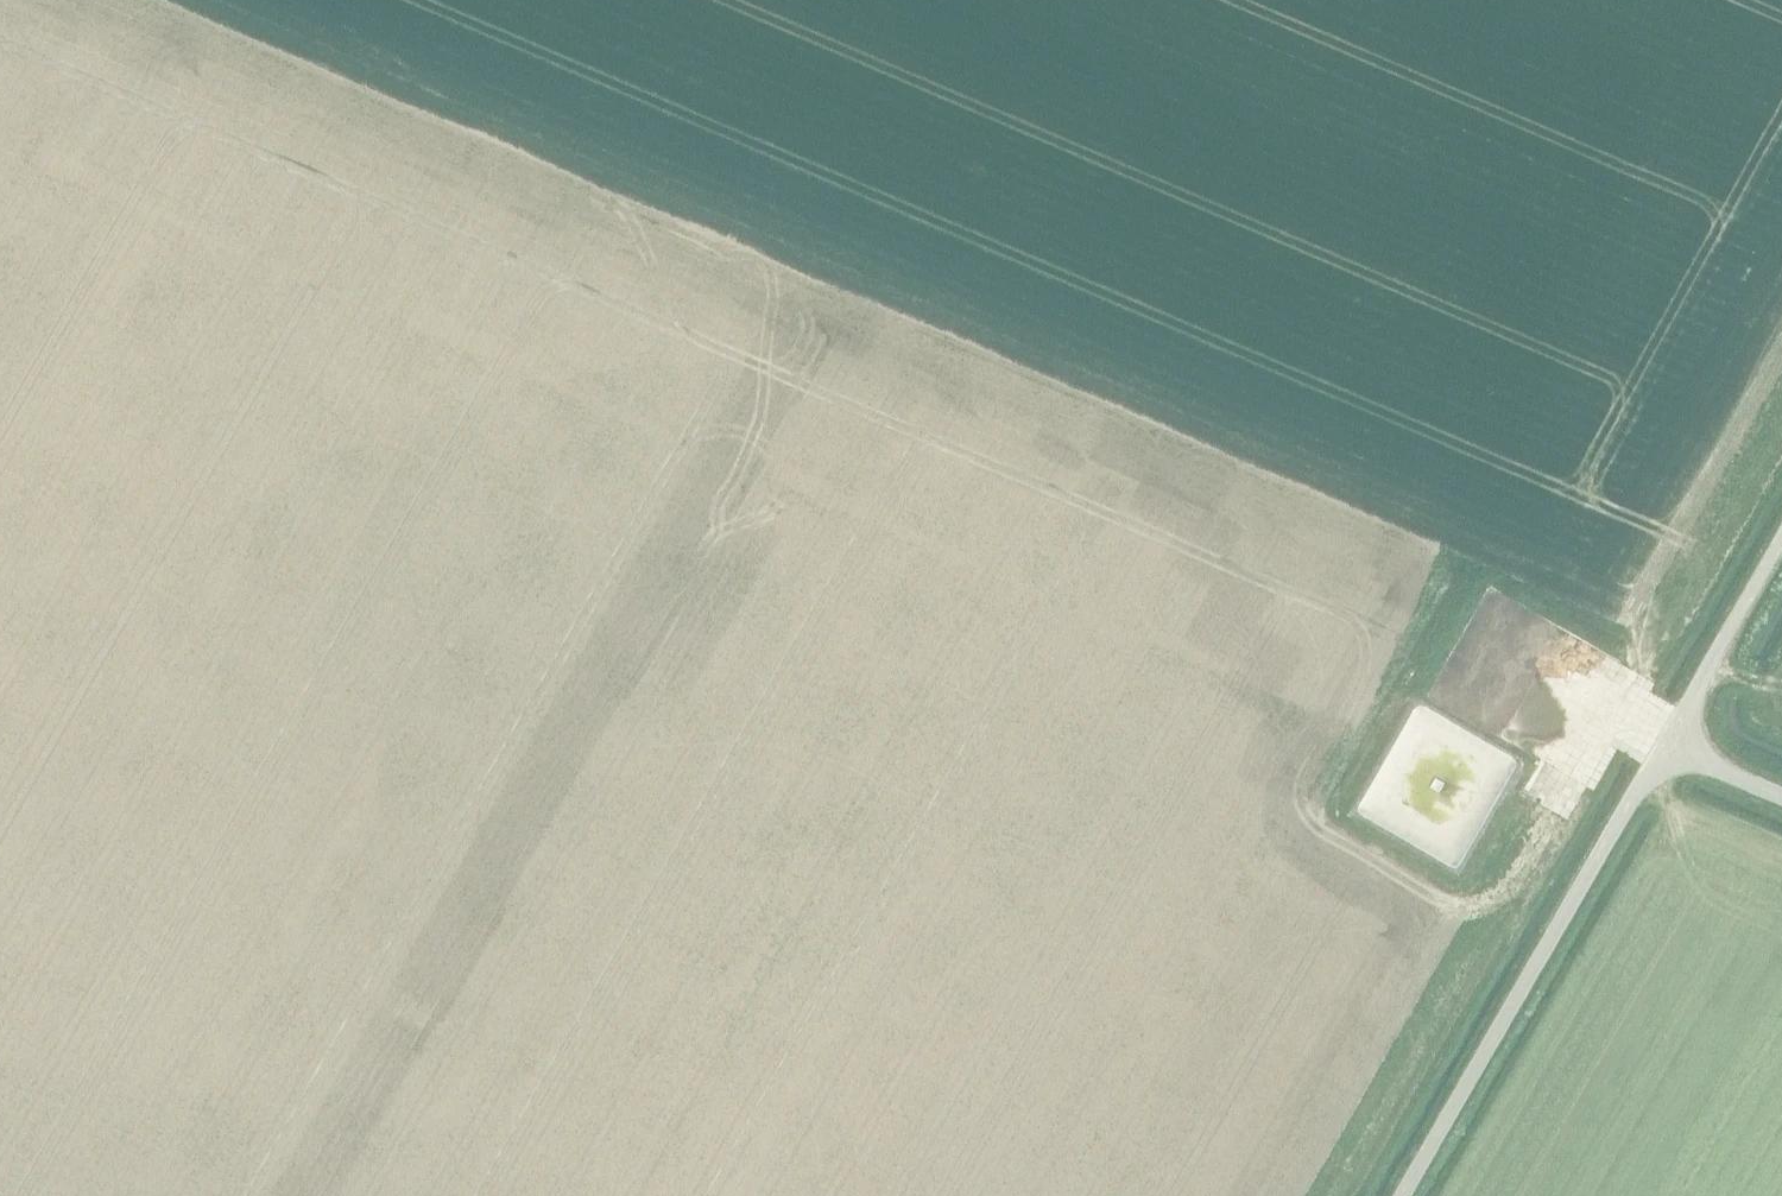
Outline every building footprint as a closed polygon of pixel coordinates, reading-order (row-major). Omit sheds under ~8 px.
[(1524,758),(1415,697),(1351,811),(1460,872),(1524,758)]
